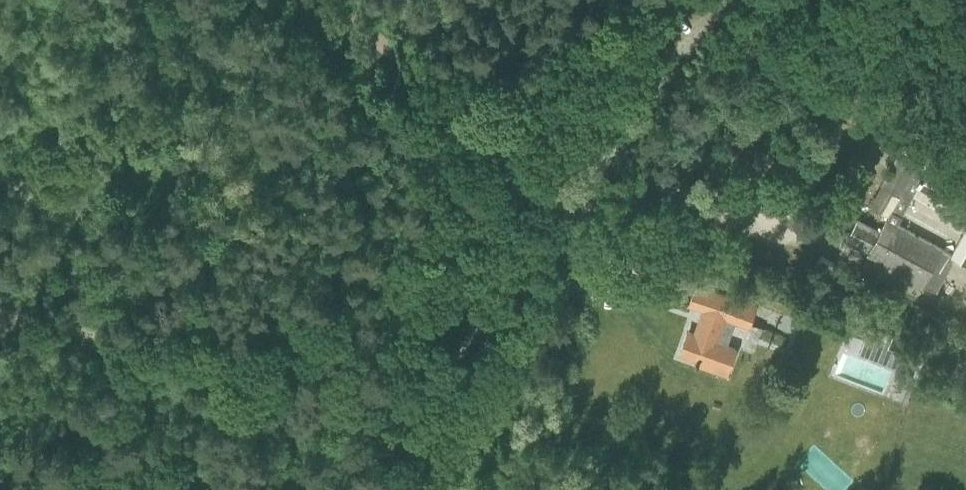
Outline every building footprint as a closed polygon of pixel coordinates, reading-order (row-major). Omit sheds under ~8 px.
[(905,130),(929,143),(922,155),(905,145),(871,207),(889,217),(880,233),(856,220),(848,236),(846,240),(869,252),(867,256),(936,294),(955,259),(965,266),(965,229),(952,255),(898,225),(902,218),(902,217),(917,188),(965,215),(965,192),(944,180),(949,172),(939,167),(947,153),(942,150),(950,135),(914,115),(905,130)] [(617,176),(614,181),(619,184),(623,179),(617,176)] [(835,265),(821,257),(804,288),(818,296),(835,265)] [(689,332),(684,346),(682,352),(697,357),(695,362),(713,368),(716,361),(729,365),(735,348),(716,341),(726,315),(747,323),(755,304),(698,283),(690,303),(705,308),(695,334),(689,332)] [(888,349),(889,347),(893,337),(869,327),(864,340),(888,349)] [(957,367),(951,380),(965,385),(965,371),(957,367)] [(712,409),(720,412),(722,404),(714,402),(712,409)]
